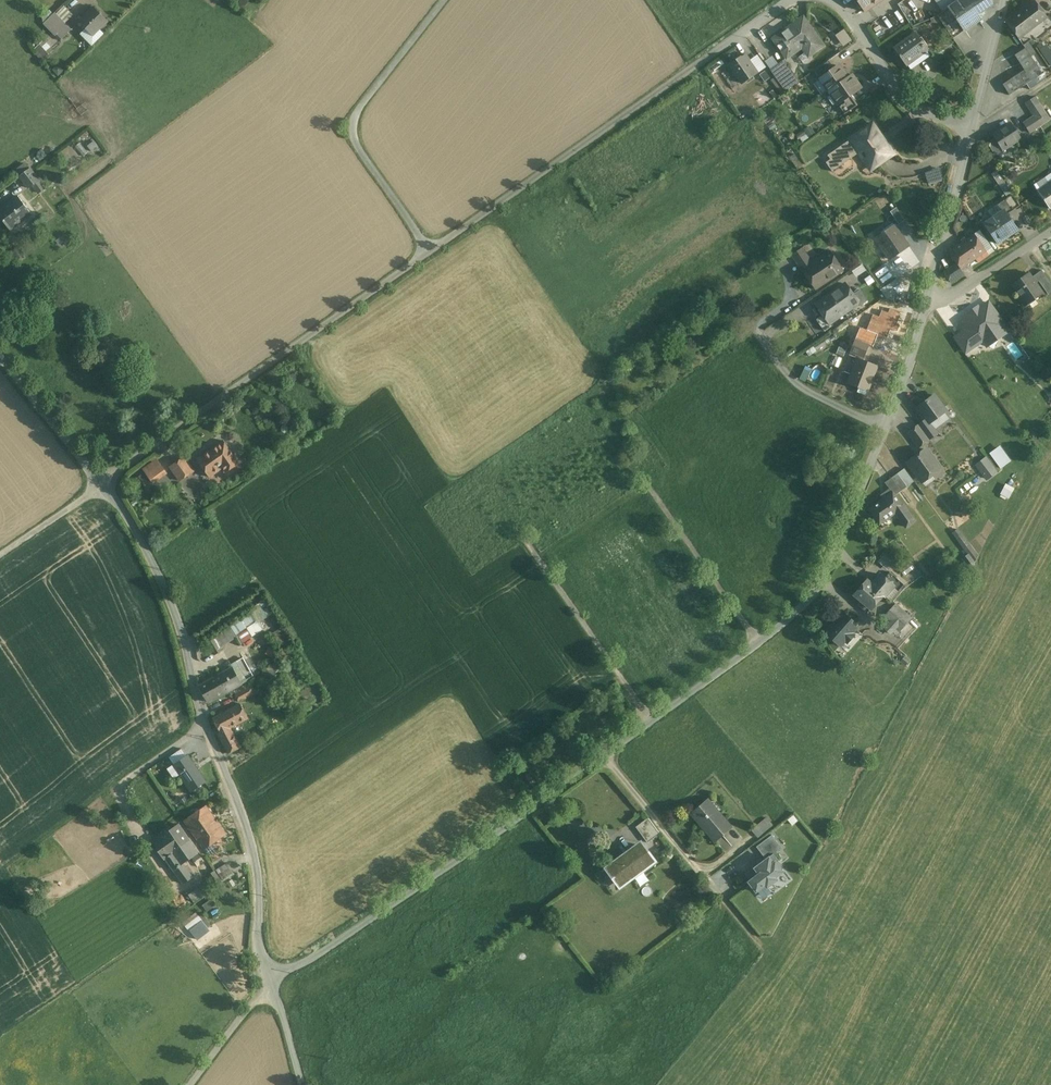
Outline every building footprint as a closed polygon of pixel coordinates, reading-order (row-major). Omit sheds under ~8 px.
[(865,11),(880,0),(857,0),(865,11)] [(959,2),(958,1),(948,8),(964,31),(981,19),(977,14),(992,4),(989,0),(962,0),(959,2)] [(1006,22),(1010,27),(1009,28),(1014,35),(1015,34),(1018,38),(1048,16),(1035,0),(1006,22)] [(108,21),(95,7),(79,22),(93,36),(108,21)] [(964,31),(948,8),(937,16),(941,21),(953,38),(964,31)] [(72,30),(55,13),(44,24),(56,36),(58,34),(62,39),(72,30)] [(803,17),(773,38),(787,58),(802,47),(808,57),(824,46),(803,17)] [(842,29),(836,33),(844,46),(850,43),(842,29)] [(915,33),(894,48),(906,66),(927,51),(927,50),(915,33)] [(51,51),(43,41),(34,48),(42,58),(51,51)] [(1044,41),(1037,46),(1050,65),(1050,51),(1044,41)] [(1025,70),(1003,85),(1010,95),(1042,74),(1026,48),(1015,55),(1025,70)] [(927,51),(907,65),(910,69),(929,55),(927,51)] [(745,53),(729,64),(742,83),(758,72),(745,53)] [(800,81),(784,60),(770,70),(786,91),(800,81)] [(828,62),(815,71),(819,76),(832,67),(828,62)] [(1021,63),(1007,67),(1009,75),(1023,71),(1021,63)] [(838,66),(820,78),(829,91),(847,78),(838,66)] [(850,75),(847,78),(829,91),(832,95),(837,102),(838,104),(843,100),(850,95),(861,88),(855,79),(853,80),(850,75)] [(832,95),(828,98),(833,105),(837,102),(832,95)] [(850,95),(843,100),(845,102),(847,105),(854,100),(850,95)] [(1035,97),(1025,103),(1031,111),(1040,105),(1035,97)] [(854,100),(847,105),(845,102),(839,106),(845,114),(857,105),(854,100)] [(1040,105),(1031,111),(1034,116),(1040,126),(1050,120),(1040,105)] [(1040,126),(1034,116),(1030,119),(1036,129),(1040,126)] [(1036,129),(1030,119),(1024,123),(1030,133),(1036,129)] [(873,123),(850,139),(859,153),(865,162),(868,160),(873,168),(894,154),(873,123)] [(1011,123),(993,135),(1003,150),(1021,139),(1011,123)] [(850,139),(828,155),(830,159),(826,162),(832,171),(859,153),(850,139)] [(94,141),(89,146),(93,152),(98,148),(94,141)] [(88,152),(80,143),(75,147),(83,157),(88,152)] [(803,165),(794,153),(789,157),(797,169),(803,165)] [(30,168),(19,176),(28,188),(32,184),(38,180),(39,180),(30,168)] [(44,188),(38,180),(32,184),(38,193),(44,188)] [(1038,192),(1049,209),(1050,208),(1050,183),(1038,192)] [(1013,194),(997,204),(1002,211),(1005,209),(1008,214),(1020,205),(1013,194)] [(0,209),(0,216),(10,230),(32,213),(18,195),(0,209)] [(905,219),(896,207),(890,211),(899,223),(905,219)] [(1002,211),(983,224),(997,243),(1018,229),(1008,214),(1005,209),(1002,211)] [(895,225),(875,238),(890,259),(909,245),(895,225)] [(974,234),(949,252),(956,263),(961,269),(976,258),(978,262),(989,254),(974,234)] [(802,248),(791,255),(802,270),(812,263),(802,248)] [(812,263),(802,270),(815,289),(843,270),(830,251),(812,263)] [(956,263),(945,271),(949,277),(961,269),(956,263)] [(863,264),(853,269),(855,275),(866,271),(863,264)] [(1029,272),(1012,284),(1020,295),(1018,296),(1025,305),(1043,293),(1029,272)] [(1045,275),(1039,280),(1048,294),(1050,292),(1050,284),(1045,275)] [(897,277),(881,288),(889,299),(905,289),(897,277)] [(845,284),(831,294),(844,313),(858,303),(851,292),(845,284)] [(860,290),(855,293),(851,292),(858,303),(860,306),(868,300),(860,290)] [(831,294),(816,305),(823,315),(829,324),(830,323),(844,313),(831,294)] [(978,312),(973,316),(970,315),(960,322),(966,330),(967,330),(977,344),(987,337),(997,339),(998,329),(1004,325),(988,303),(979,309),(978,312)] [(829,324),(823,315),(816,320),(825,331),(832,326),(830,323),(829,324)] [(966,330),(956,337),(966,352),(977,344),(967,330),(966,330)] [(869,345),(855,339),(850,352),(864,357),(869,345)] [(840,343),(837,354),(845,356),(848,345),(840,343)] [(877,365),(858,358),(848,384),(859,388),(857,392),(865,395),(877,365)] [(934,395),(917,408),(925,420),(928,424),(930,422),(946,411),(934,395)] [(928,424),(925,420),(918,425),(929,439),(938,433),(930,422),(928,424)] [(918,425),(908,433),(919,447),(929,439),(918,425)] [(223,440),(197,459),(210,477),(217,471),(223,467),(227,471),(239,463),(223,440)] [(989,452),(1000,468),(1012,460),(1001,444),(989,452)] [(940,469),(926,449),(908,462),(922,481),(940,469)] [(145,469),(155,482),(170,471),(161,458),(145,469)] [(188,458),(175,467),(184,479),(197,470),(188,458)] [(996,472),(986,460),(978,467),(987,479),(996,472)] [(223,467),(217,471),(220,476),(227,471),(223,467)] [(904,468),(897,474),(907,487),(914,482),(904,468)] [(907,487),(897,474),(892,477),(901,491),(907,487)] [(892,477),(885,483),(892,493),(893,493),(895,495),(901,491),(892,477)] [(892,493),(869,509),(880,523),(895,512),(906,527),(914,521),(904,506),(903,506),(895,495),(893,493),(892,493)] [(895,562),(885,553),(878,562),(888,570),(895,562)] [(974,563),(968,554),(963,559),(971,569),(974,563)] [(899,580),(890,572),(885,578),(894,586),(899,580)] [(885,578),(881,574),(872,584),(867,580),(864,583),(864,584),(855,594),(862,601),(871,609),(883,595),(885,596),(894,586),(885,578)] [(894,586),(885,596),(890,601),(904,585),(899,580),(894,586)] [(871,609),(862,601),(858,605),(867,613),(871,609)] [(912,618),(896,604),(884,618),(890,623),(885,629),(890,634),(895,628),(899,631),(912,618)] [(252,612),(241,619),(229,627),(235,637),(238,637),(242,644),(263,630),(252,612)] [(841,620),(837,620),(826,633),(834,640),(833,642),(834,643),(835,644),(836,645),(838,645),(839,645),(840,646),(845,640),(847,642),(853,635),(851,633),(856,628),(850,622),(852,620),(845,615),(841,620)] [(229,627),(214,636),(220,647),(235,637),(229,627)] [(856,628),(851,633),(853,635),(847,642),(845,640),(840,646),(847,652),(863,634),(856,628)] [(214,636),(206,641),(215,655),(222,651),(220,647),(214,636)] [(244,659),(231,666),(233,668),(241,684),(253,676),(244,659)] [(233,668),(199,686),(209,702),(241,684),(233,668)] [(237,695),(241,702),(256,693),(252,686),(237,695)] [(241,704),(214,718),(221,732),(230,727),(248,718),(241,704)] [(221,732),(219,733),(229,751),(240,746),(230,727),(221,732)] [(206,780),(187,754),(173,764),(193,790),(206,780)] [(732,828),(720,814),(719,816),(706,801),(691,813),(705,829),(713,822),(723,835),(732,828)] [(206,805),(185,819),(205,847),(226,833),(216,817),(212,814),(206,805)] [(648,818),(636,827),(647,843),(660,833),(648,818)] [(767,818),(757,826),(756,825),(750,829),(758,838),(773,825),(767,818)] [(723,835),(713,822),(705,829),(716,842),(723,835)] [(180,823),(153,841),(164,857),(165,856),(172,851),(172,850),(190,838),(180,823)] [(774,834),(756,844),(763,857),(781,847),(774,834)] [(190,838),(172,850),(172,851),(165,856),(174,868),(184,862),(199,851),(190,838)] [(644,846),(632,855),(629,851),(631,850),(631,849),(602,871),(609,866),(611,868),(621,882),(634,873),(636,875),(646,867),(655,861),(644,846)] [(773,855),(765,860),(769,865),(777,860),(773,855)] [(757,856),(739,870),(747,880),(766,867),(769,865),(765,860),(762,862),(757,856)] [(766,867),(747,880),(757,893),(781,875),(780,873),(784,869),(777,860),(769,865),(766,867)] [(184,862),(174,868),(183,882),(193,875),(184,862)] [(216,870),(224,882),(237,874),(229,862),(216,870)] [(215,871),(208,875),(215,886),(222,882),(215,871)] [(204,905),(209,911),(218,905),(214,898),(204,905)] [(184,923),(191,933),(205,922),(198,913),(184,923)]
